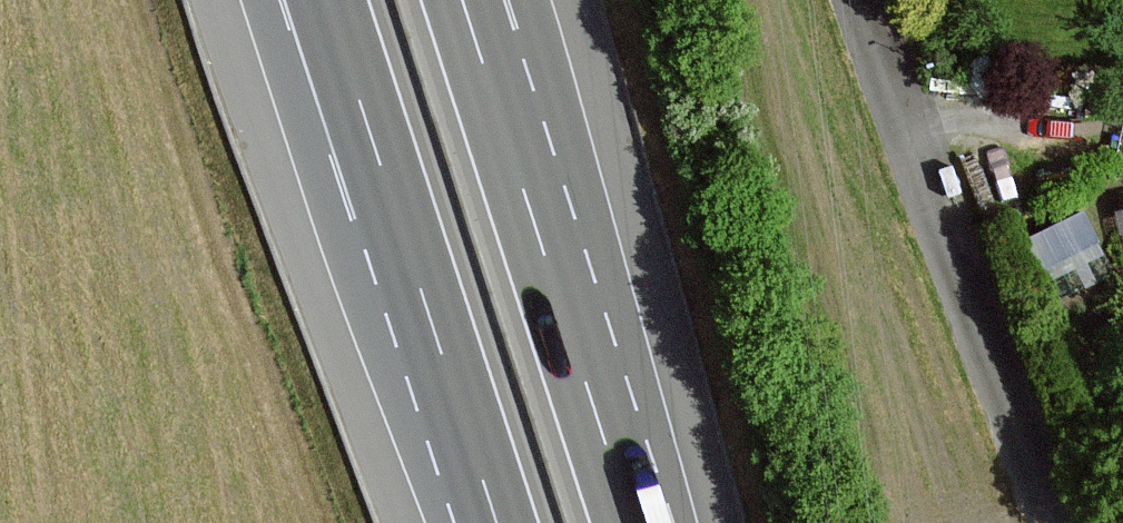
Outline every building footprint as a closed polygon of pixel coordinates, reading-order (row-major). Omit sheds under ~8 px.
[(1042,265),(1100,246),(1087,207),(1029,226),(1042,265)]
